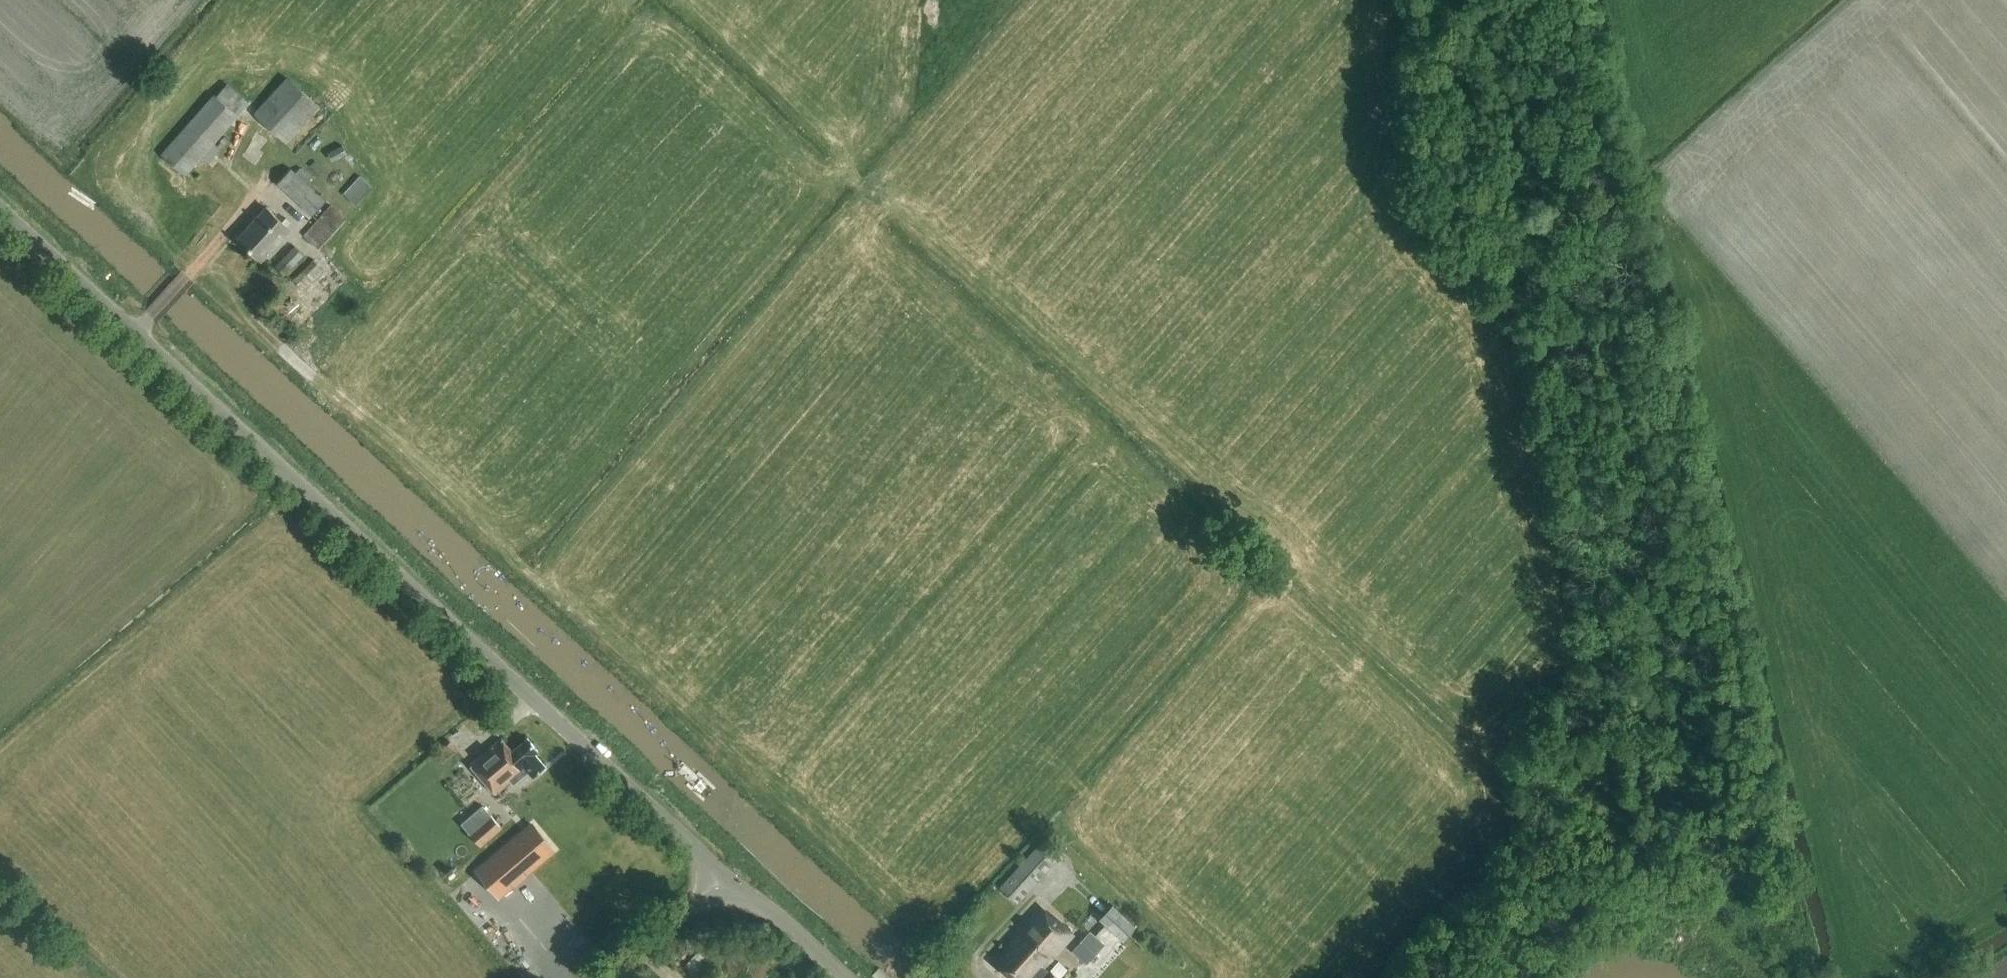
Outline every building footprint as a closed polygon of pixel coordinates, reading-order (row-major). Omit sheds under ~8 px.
[(286,143),(319,107),(287,78),(254,115),(286,143)] [(249,103),(227,84),(215,98),(213,96),(161,154),(185,176),(199,159),(206,165),(220,150),(213,144),(249,103)] [(312,215),(325,201),(290,169),(277,183),(312,215)] [(354,205),(371,187),(360,176),(342,194),(354,205)] [(319,249),(346,220),(330,206),(305,234),(314,242),(313,243),(319,249)] [(261,261),(290,229),(266,207),(237,239),(261,261)] [(294,246),(274,266),(283,276),(303,255),(294,246)] [(302,290),(322,270),(312,260),(292,280),(302,290)] [(471,765),(495,794),(510,781),(513,785),(528,772),(532,777),(544,767),(534,755),(538,752),(527,739),(511,752),(501,740),(471,765)] [(480,847),(501,829),(482,807),(461,825),(480,847)] [(553,850),(533,825),(478,872),(499,896),(553,850)] [(1015,905),(1057,860),(1040,844),(999,889),(1015,905)] [(1122,940),(1135,926),(1113,904),(1099,919),(1122,940)] [(1045,968),(1073,936),(1040,907),(1008,943),(1011,946),(995,964),(1012,977),(1029,977),(1032,975),(1036,977),(1060,977),(1068,970),(1059,961),(1049,972),(1045,968)] [(1090,928),(1072,947),(1087,960),(1104,941),(1090,928)]
